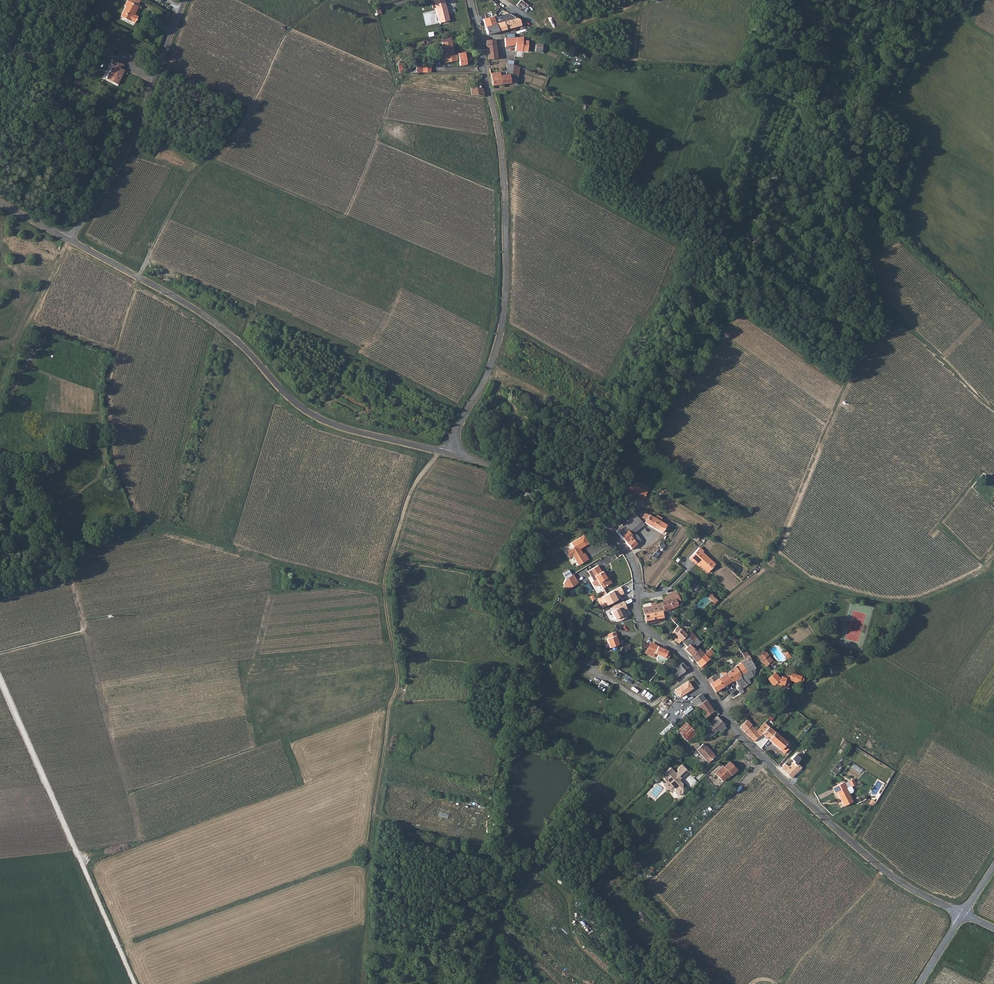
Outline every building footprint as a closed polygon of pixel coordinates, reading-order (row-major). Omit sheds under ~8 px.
[(136,11),(139,6),(137,5),(128,1),(127,0),(124,6),(126,7),(121,16),(131,21),(131,20),(135,22),(138,16),(133,14),(135,10),(136,11)] [(444,0),(433,0),(434,1),(431,2),(432,6),(435,6),(439,22),(449,20),(444,0)] [(502,15),(494,18),(499,31),(521,25),(520,20),(517,18),(504,21),(502,15)] [(494,18),(494,16),(484,18),(487,26),(485,26),(487,34),(499,31),(494,18)] [(523,36),(505,38),(506,46),(516,44),(515,50),(522,51),(528,51),(529,40),(523,40),(523,36)] [(496,39),(485,40),(488,58),(498,57),(496,39)] [(453,54),(451,40),(441,42),(444,61),(456,60),(455,54),(453,54)] [(112,72),(121,76),(124,67),(123,66),(125,62),(115,57),(113,61),(115,62),(109,76),(110,77),(112,72)] [(507,70),(490,73),(492,85),(511,82),(517,83),(520,66),(516,65),(512,64),(508,63),(507,63),(507,70)] [(119,82),(121,77),(120,76),(121,76),(112,72),(110,77),(119,82)] [(471,94),(484,96),(482,87),(470,86),(471,94)] [(646,492),(626,483),(623,489),(643,499),(647,492),(646,492)] [(632,536),(634,533),(644,525),(634,513),(627,520),(632,525),(628,529),(627,528),(626,530),(632,536)] [(649,515),(644,522),(661,532),(663,529),(665,525),(666,525),(649,515)] [(625,543),(631,549),(637,544),(632,538),(631,537),(632,536),(626,530),(627,528),(628,529),(632,525),(627,520),(616,531),(626,542),(625,543)] [(636,535),(632,538),(637,544),(641,540),(636,535)] [(571,555),(577,565),(587,560),(583,553),(581,554),(579,551),(578,552),(577,550),(583,546),(578,538),(569,543),(572,547),(564,552),(567,558),(571,555)] [(702,553),(703,551),(699,547),(689,558),(693,562),(694,560),(708,573),(715,564),(702,553)] [(595,580),(600,589),(610,583),(606,578),(604,576),(601,571),(600,572),(596,566),(586,572),(592,582),(595,580)] [(574,579),(571,574),(564,579),(566,584),(574,579)] [(576,583),(574,579),(566,584),(564,579),(562,583),(565,589),(576,583)] [(661,581),(656,586),(661,590),(665,586),(661,581)] [(601,595),(606,605),(620,598),(619,596),(623,593),(620,586),(601,595)] [(674,597),(668,599),(667,596),(663,597),(664,600),(660,603),(660,604),(656,604),(654,600),(650,601),(650,602),(651,605),(642,607),(643,614),(661,610),(663,617),(669,614),(667,609),(677,605),(676,602),(675,599),(674,597)] [(619,621),(627,617),(624,610),(626,608),(623,601),(612,606),(613,609),(611,611),(614,619),(617,618),(619,621)] [(645,623),(663,619),(663,617),(661,610),(643,614),(645,623)] [(686,635),(685,634),(677,626),(672,632),(670,634),(669,635),(670,636),(669,638),(671,640),(673,637),(675,639),(674,639),(678,643),(680,640),(685,636),(686,635)] [(616,635),(615,632),(606,634),(607,638),(605,639),(608,647),(617,644),(614,636),(616,635)] [(688,653),(693,648),(689,644),(692,641),(686,635),(685,636),(687,639),(683,644),(686,647),(684,648),(688,653)] [(623,642),(619,652),(625,654),(628,643),(623,642)] [(651,649),(647,647),(646,653),(653,656),(654,653),(658,654),(656,658),(657,660),(660,662),(661,660),(663,657),(664,657),(667,651),(667,650),(652,644),(651,649)] [(713,645),(704,653),(695,661),(699,667),(709,659),(708,658),(714,653),(712,651),(715,648),(713,645)] [(691,656),(695,661),(704,653),(699,648),(696,651),(691,656)] [(774,662),(764,649),(756,655),(765,666),(769,662),(771,664),(774,662)] [(751,659),(745,650),(741,652),(744,658),(745,658),(746,659),(747,661),(750,659),(751,659)] [(670,653),(667,651),(664,657),(663,657),(661,660),(664,662),(670,653)] [(578,660),(590,665),(593,658),(581,653),(578,660)] [(750,659),(747,661),(746,659),(740,662),(746,671),(739,675),(743,681),(743,680),(747,685),(751,682),(748,679),(752,676),(752,674),(750,670),(754,667),(754,666),(750,659)] [(671,670),(677,677),(684,670),(687,667),(682,661),(679,665),(677,668),(675,666),(671,670)] [(722,675),(717,678),(723,686),(730,681),(735,680),(738,684),(743,681),(739,675),(746,671),(740,662),(735,665),(730,669),(726,673),(725,671),(720,673),(722,675)] [(786,687),(790,680),(789,679),(781,675),(780,678),(774,672),(767,678),(773,685),(774,683),(786,687)] [(789,679),(790,680),(798,683),(799,680),(802,676),(792,673),(789,679)] [(625,674),(621,680),(629,684),(632,678),(625,674)] [(709,683),(715,691),(723,686),(717,678),(709,683)] [(692,687),(688,680),(675,689),(680,696),(692,687)] [(741,689),(742,688),(747,685),(743,680),(743,681),(738,684),(738,685),(741,689)] [(741,689),(738,685),(736,687),(741,693),(744,692),(742,688),(741,689)] [(739,694),(736,687),(729,690),(732,698),(739,694)] [(695,706),(696,705),(704,699),(700,693),(691,700),(695,706)] [(709,705),(704,699),(696,705),(700,711),(709,705)] [(709,705),(700,711),(705,717),(712,711),(713,710),(709,705)] [(724,724),(716,715),(700,731),(707,739),(718,729),(723,724),(724,724)] [(749,737),(751,735),(755,740),(762,734),(767,739),(779,749),(786,741),(778,734),(770,727),(768,726),(764,722),(756,730),(751,725),(752,724),(747,719),(739,726),(749,737)] [(680,734),(686,741),(695,732),(689,726),(680,734)] [(784,752),(790,744),(786,741),(779,749),(784,752)] [(701,744),(695,750),(708,763),(714,756),(711,753),(711,752),(706,746),(705,747),(701,744)] [(731,775),(737,770),(729,761),(724,766),(723,765),(715,772),(722,780),(730,774),(731,775)] [(831,770),(837,775),(843,766),(837,761),(831,770)] [(784,771),(791,777),(800,768),(792,762),(784,771)] [(688,771),(681,764),(676,769),(678,770),(675,773),(670,767),(660,776),(666,781),(663,784),(668,790),(672,785),(675,789),(674,789),(674,792),(676,795),(679,795),(682,792),(682,783),(679,783),(677,781),(679,779),(688,771)] [(855,783),(852,777),(832,787),(834,792),(836,792),(843,806),(852,801),(848,793),(851,791),(852,788),(850,785),(855,783)]
